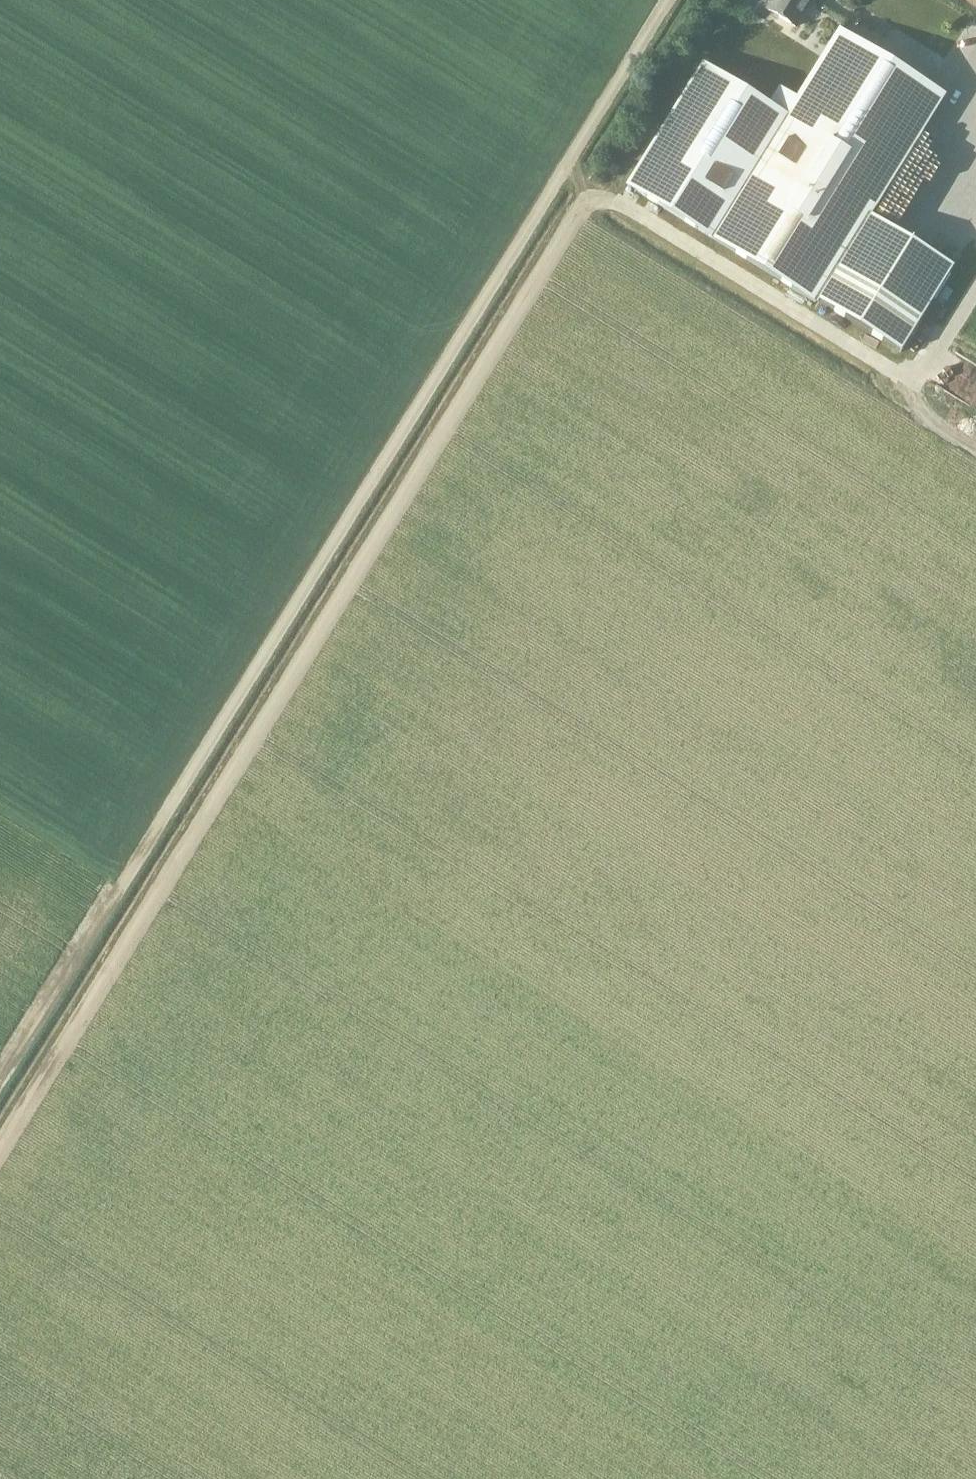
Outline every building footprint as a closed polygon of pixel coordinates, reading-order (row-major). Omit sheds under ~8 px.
[(812,0),(773,0),(768,8),(796,25),(812,0)] [(702,63),(628,181),(817,299),(945,93),(841,29),(797,98),(779,87),(768,105),(702,63)] [(942,382),(975,403),(975,375),(955,362),(942,382)]
